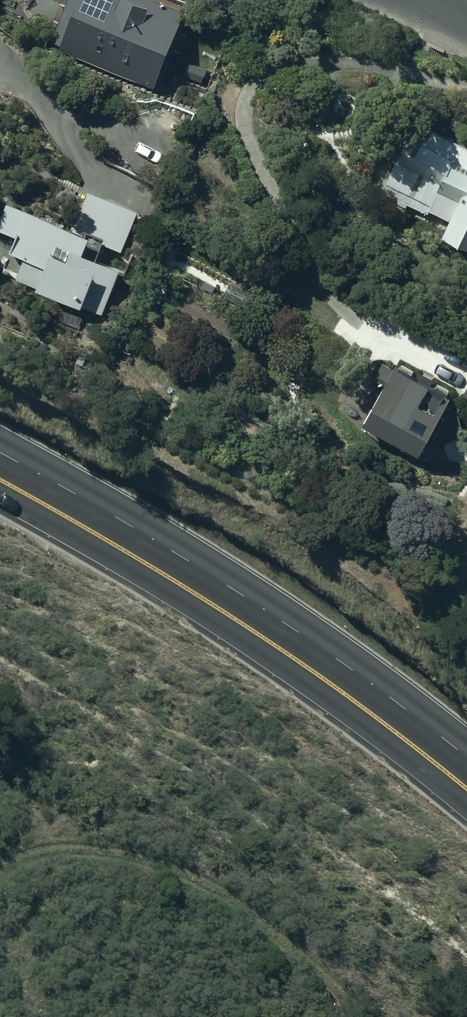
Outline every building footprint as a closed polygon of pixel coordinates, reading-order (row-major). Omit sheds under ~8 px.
[(148,0),(70,0),(51,47),(153,89),(183,14),(148,0)] [(466,244),(466,138),(433,123),(424,142),(410,136),(385,191),(453,222),(447,235),(466,244)] [(77,219),(10,193),(0,219),(0,224),(17,230),(11,246),(27,251),(18,276),(46,286),(47,282),(81,295),(79,301),(103,311),(124,255),(100,246),(102,241),(122,249),(138,208),(88,189),(77,219)] [(456,406),(386,365),(377,382),(389,389),(375,413),(432,447),(456,406)]
